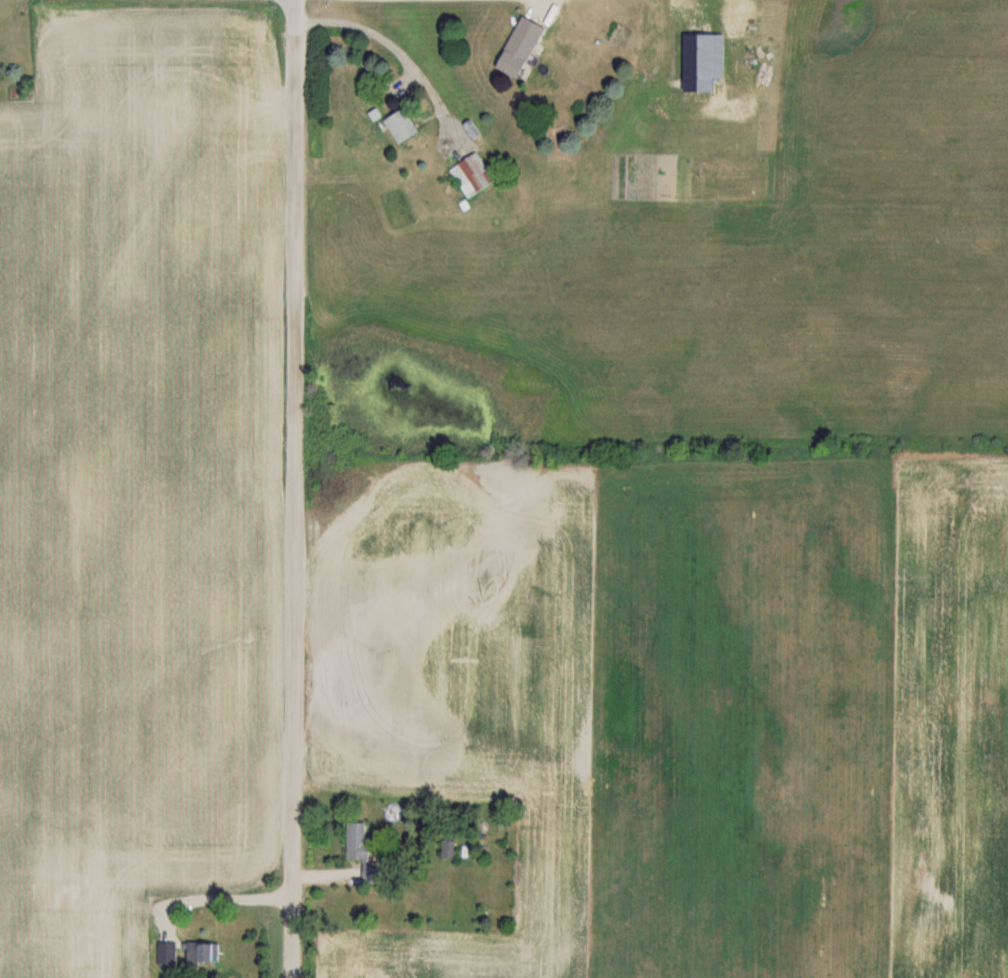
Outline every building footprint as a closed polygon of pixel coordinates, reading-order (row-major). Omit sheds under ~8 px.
[(492,67),(515,78),(540,26),(517,15),(492,67)] [(380,119),(395,144),(417,131),(401,106),(380,119)] [(495,181),(476,151),(448,169),(467,199),(495,181)] [(366,821),(344,821),(344,858),(366,858),(366,821)] [(182,963),(217,963),(217,942),(182,942),(182,963)]
